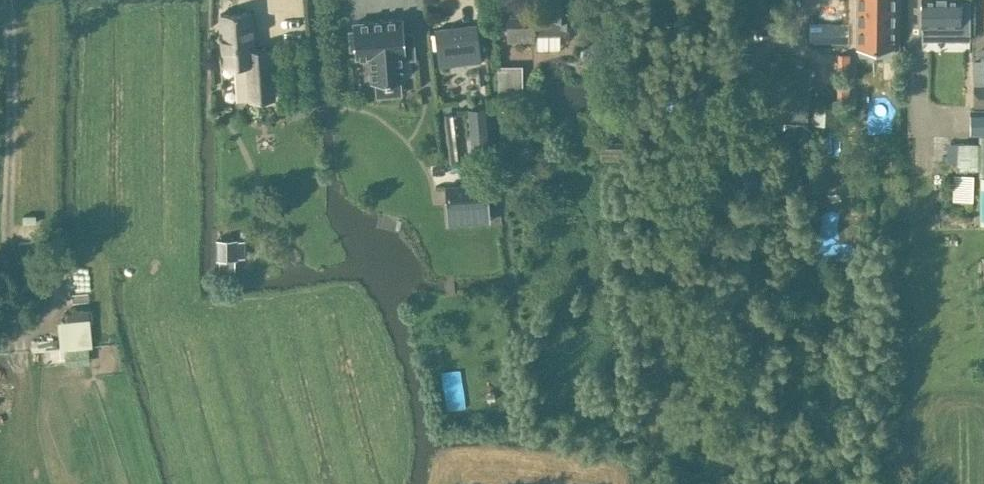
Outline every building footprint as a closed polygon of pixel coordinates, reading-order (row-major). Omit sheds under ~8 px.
[(573,0),(549,0),(549,13),(534,13),(534,17),(508,17),(508,41),(534,40),(534,33),(569,32),(569,27),(572,27),(572,16),(573,16),(573,0)] [(858,45),(894,45),(894,30),(894,0),(858,0),(858,45)] [(924,25),(924,38),(970,38),(970,0),(924,0),(924,25)] [(253,45),(251,12),(220,14),(224,65),(247,64),(250,100),(275,98),(272,48),(250,49),(250,45),(253,45)] [(355,30),(349,30),(351,49),(356,49),(357,56),(370,55),(372,81),(404,79),(402,59),(415,58),(413,33),(403,34),(402,18),(354,22),(355,30)] [(476,24),(438,29),(443,68),(481,64),(480,57),(476,24)] [(974,82),(983,82),(983,59),(974,59),(974,82)] [(523,97),(523,65),(498,65),(498,97),(523,97)] [(974,82),(974,106),(983,106),(983,82),(974,82)] [(458,160),(451,102),(442,103),(449,161),(458,160)] [(815,103),(814,123),(836,124),(837,104),(815,103)] [(488,159),(484,108),(469,109),(473,161),(488,159)] [(970,109),(970,134),(983,134),(983,108),(970,109)] [(946,142),(947,161),(958,161),(958,168),(979,167),(979,176),(980,176),(980,222),(983,222),(983,135),(979,135),(979,143),(958,143),(958,142),(946,142)] [(487,189),(453,193),(456,223),(490,219),(487,189)] [(218,238),(217,259),(218,259),(218,271),(234,271),(235,259),(237,259),(237,258),(247,258),(247,239),(237,239),(237,238),(233,238),(232,235),(220,235),(221,238),(218,238)]
